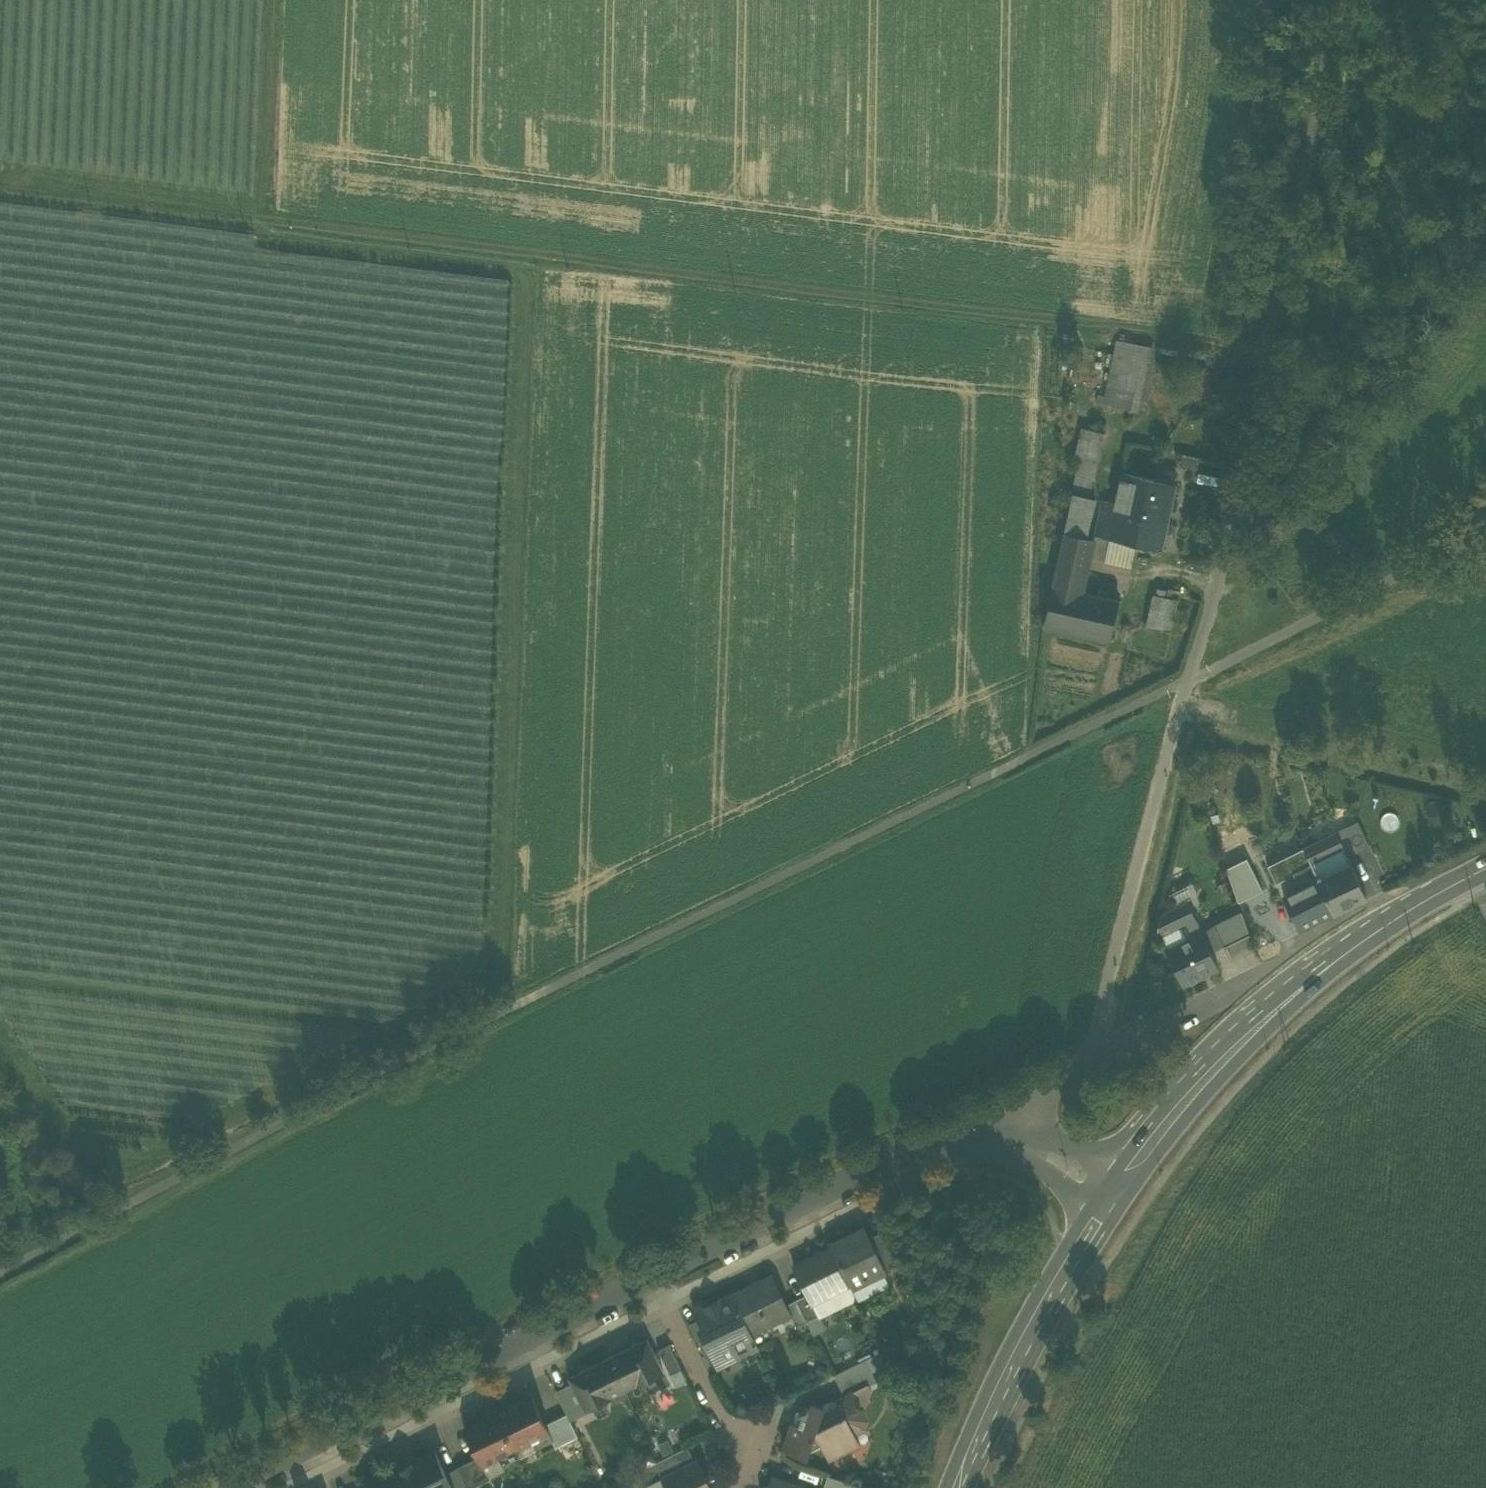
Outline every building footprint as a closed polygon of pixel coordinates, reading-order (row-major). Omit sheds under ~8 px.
[(1105,404),(1126,409),(1140,344),(1118,339),(1105,404)] [(1140,344),(1126,409),(1143,412),(1156,347),(1140,344)] [(1083,455),(1074,493),(1090,496),(1099,458),(1083,455)] [(1109,538),(1163,550),(1177,484),(1124,472),(1117,503),(1109,538)] [(1096,498),(1090,496),(1074,493),(1066,533),(1088,537),(1096,498)] [(1097,534),(1099,535),(1109,538),(1117,503),(1105,500),(1097,532),(1097,534)] [(1096,539),(1088,537),(1066,533),(1045,626),(1111,641),(1121,599),(1084,591),(1096,539)] [(1148,625),(1171,631),(1178,599),(1155,594),(1148,625)] [(1337,833),(1348,855),(1370,845),(1359,822),(1337,832),(1337,833)] [(1337,833),(1305,848),(1320,879),(1352,864),(1348,855),(1337,833)] [(1285,897),(1320,879),(1305,848),(1270,866),(1285,897)] [(1227,868),(1239,901),(1264,890),(1248,857),(1227,868)] [(1352,864),(1320,879),(1335,911),(1368,896),(1352,864)] [(1300,929),(1335,911),(1320,879),(1285,897),(1300,929)] [(1158,932),(1160,937),(1188,923),(1197,918),(1188,900),(1163,913),(1158,932)] [(1250,935),(1242,911),(1214,925),(1215,926),(1225,946),(1225,947),(1250,935)] [(1195,937),(1203,933),(1204,932),(1203,931),(1197,918),(1188,923),(1195,937)] [(1225,946),(1215,926),(1203,931),(1204,932),(1203,933),(1212,952),(1225,946)] [(1168,950),(1185,985),(1220,968),(1212,952),(1203,933),(1195,937),(1168,950)] [(869,1237),(884,1269),(901,1261),(886,1229),(869,1237)] [(865,1230),(833,1246),(851,1284),(852,1285),(884,1269),(869,1237),(865,1230)] [(813,1302),(851,1284),(833,1246),(794,1265),(808,1293),(813,1303),(813,1302)] [(773,1275),(734,1294),(753,1332),(791,1313),(787,1304),(773,1275)] [(797,1298),(798,1299),(808,1320),(819,1314),(813,1302),(813,1303),(808,1293),(797,1298)] [(759,1345),(753,1332),(734,1294),(698,1312),(701,1318),(703,1322),(704,1321),(707,1328),(704,1329),(714,1350),(718,1358),(742,1346),(745,1352),(759,1345)] [(808,1320),(798,1299),(787,1304),(791,1313),(797,1325),(808,1320)] [(691,1323),(706,1354),(714,1350),(704,1329),(707,1328),(704,1321),(703,1322),(701,1318),(691,1323)] [(648,1339),(609,1358),(625,1390),(664,1371),(648,1339)] [(659,1348),(672,1374),(682,1368),(670,1343),(659,1348)] [(742,1346),(718,1358),(721,1364),(745,1352),(742,1346)] [(587,1409),(625,1390),(609,1358),(571,1377),(572,1380),(584,1404),(587,1409)] [(835,1374),(844,1394),(869,1383),(870,1385),(878,1381),(867,1358),(835,1374)] [(556,1388),(568,1412),(584,1404),(572,1380),(556,1388)] [(813,1409),(812,1409),(810,1405),(807,1403),(803,1403),(800,1405),(798,1409),(799,1413),(801,1416),(798,1424),(794,1422),(785,1447),(810,1456),(812,1450),(824,1444),(831,1458),(860,1444),(853,1430),(867,1424),(861,1412),(862,1409),(866,1410),(868,1403),(872,1400),(870,1395),(870,1396),(872,1390),(870,1385),(869,1383),(844,1394),(849,1396),(850,1398),(847,1407),(831,1401),(830,1405),(826,1407),(815,1403),(813,1409)] [(657,1389),(660,1404),(676,1400),(673,1386),(657,1389)] [(533,1395),(499,1411),(517,1447),(533,1439),(537,1447),(554,1439),(555,1438),(547,1423),(533,1395)] [(521,1455),(517,1447),(499,1411),(466,1428),(479,1455),(484,1464),(484,1463),(499,1456),(503,1464),(521,1455)] [(579,1435),(568,1412),(547,1423),(555,1438),(554,1439),(557,1446),(579,1435)] [(665,1457),(672,1472),(696,1460),(689,1446),(665,1457)] [(401,1487),(455,1487),(447,1471),(436,1449),(393,1470),(401,1487)] [(469,1487),(470,1487),(491,1478),(484,1463),(484,1464),(479,1455),(458,1466),(468,1485),(469,1487)] [(655,1462),(662,1476),(672,1472),(665,1457),(655,1462)] [(699,1458),(696,1460),(672,1472),(662,1476),(668,1487),(714,1487),(699,1458)] [(458,1466),(447,1471),(455,1487),(462,1487),(468,1485),(458,1466)] [(393,1470),(381,1476),(380,1474),(379,1472),(368,1477),(365,1479),(370,1487),(401,1487),(393,1470)] [(825,1487),(860,1487),(861,1486),(829,1475),(824,1487),(825,1487)] [(775,1477),(771,1487),(808,1487),(775,1477)]
